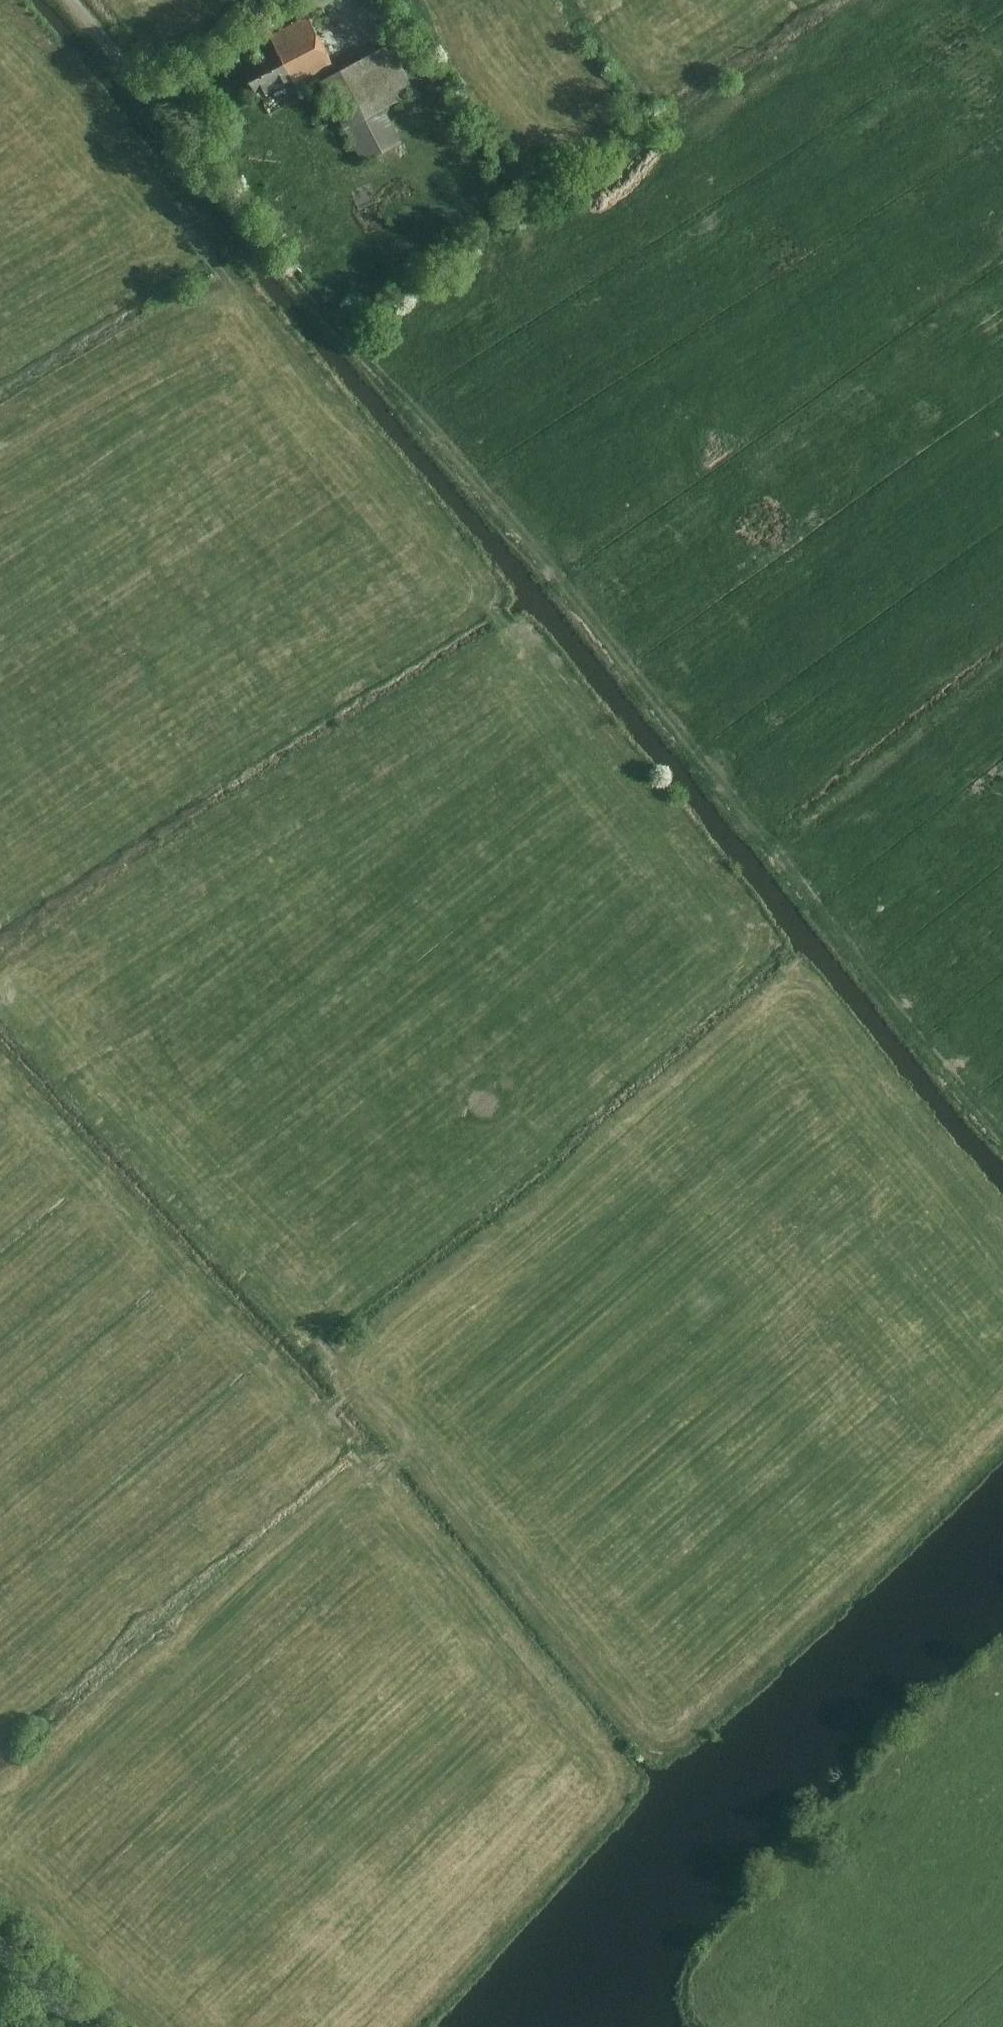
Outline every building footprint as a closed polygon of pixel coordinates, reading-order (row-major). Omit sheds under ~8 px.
[(289,79),(293,87),(338,61),(312,17),(267,42),(271,49),(244,64),(261,95),(289,79)] [(390,47),(341,73),(366,120),(386,110),(415,94),(390,47)] [(403,142),(386,110),(366,120),(346,131),(363,164),(403,142)]
